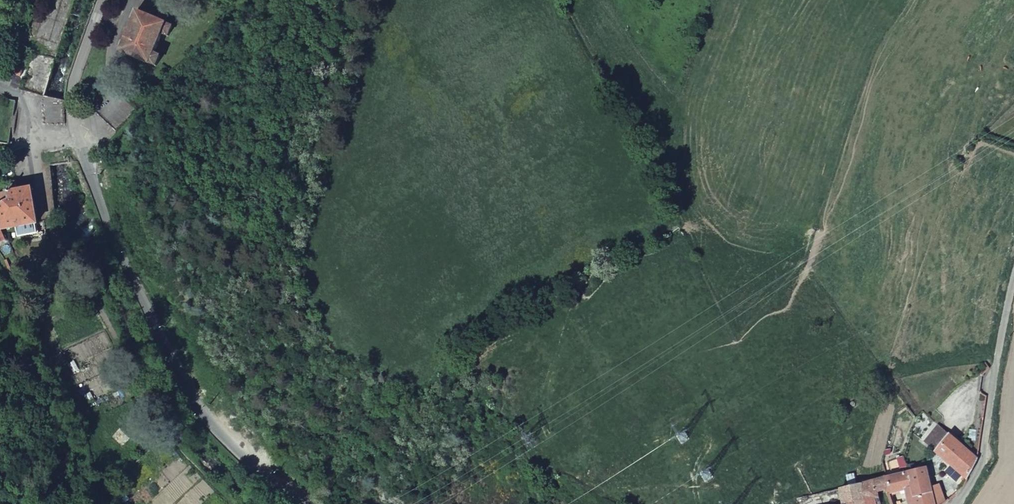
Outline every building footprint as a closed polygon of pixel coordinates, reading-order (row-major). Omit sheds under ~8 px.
[(138,12),(120,53),(150,66),(151,64),(158,66),(162,56),(156,53),(163,36),(170,39),(174,29),(167,26),(168,24),(138,12)] [(55,59),(31,53),(28,68),(23,67),(21,75),(23,76),(20,89),(22,90),(22,91),(45,97),(55,59)] [(3,230),(37,224),(32,189),(12,193),(6,194),(9,200),(0,205),(0,212),(3,230)] [(9,200),(6,194),(0,194),(0,205),(9,200)] [(978,458),(978,457),(939,425),(925,441),(968,479),(978,458)] [(926,468),(907,472),(914,498),(932,494),(926,468)] [(889,487),(887,488),(889,493),(906,489),(909,500),(914,498),(907,472),(887,477),(889,487)] [(841,488),(844,503),(882,503),(878,490),(887,488),(889,487),(887,477),(841,488)] [(914,498),(915,503),(935,503),(932,494),(914,498)]
